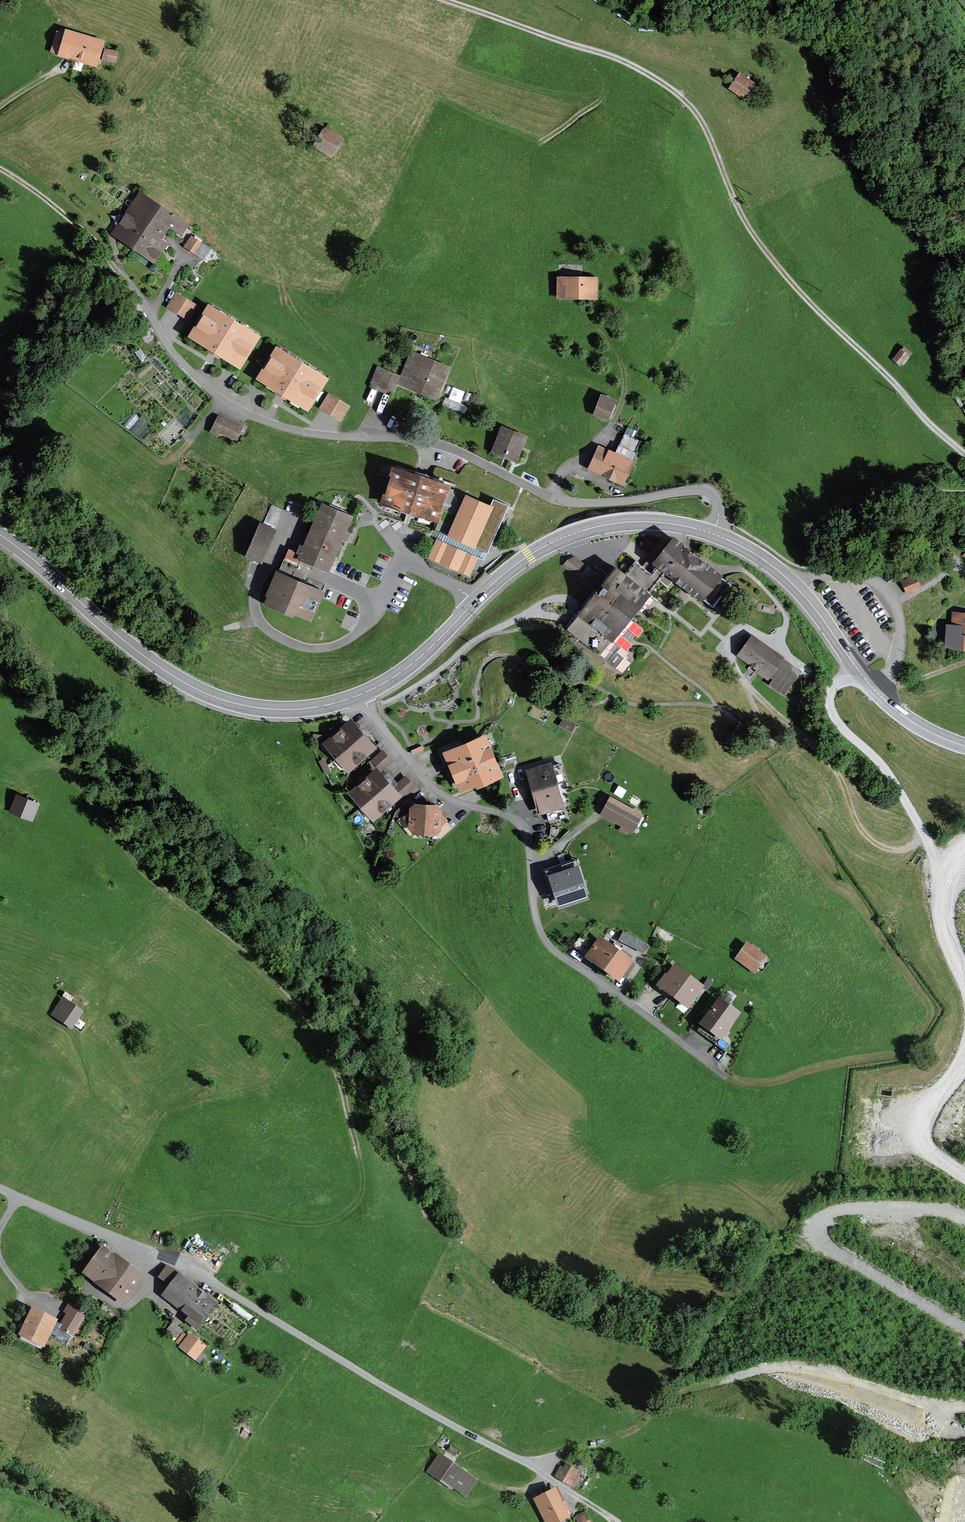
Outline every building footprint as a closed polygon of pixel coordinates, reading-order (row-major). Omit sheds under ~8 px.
[(52,51),(60,54),(62,50),(78,55),(78,57),(94,61),(99,44),(82,40),(82,41),(57,34),(52,51)] [(106,50),(104,58),(114,61),(116,52),(106,50)] [(733,88),(748,99),(755,89),(740,78),(733,88)] [(325,132),(317,145),(331,154),(339,141),(325,132)] [(172,227),(181,233),(187,224),(173,214),(172,216),(140,194),(125,216),(127,216),(158,238),(166,225),(171,228),(172,227)] [(127,216),(116,232),(155,259),(166,244),(158,238),(127,216)] [(186,246),(195,252),(201,244),(192,238),(186,246)] [(559,280),(559,298),(594,298),(594,280),(559,280)] [(177,294),(169,307),(188,318),(196,306),(177,294)] [(193,334),(212,346),(211,346),(221,352),(222,352),(240,363),(256,337),(227,319),(209,309),(193,334)] [(904,347),(894,358),(900,363),(909,352),(904,347)] [(261,376),(279,388),(289,395),(290,394),(308,405),(324,380),(306,369),(307,368),(295,361),(295,362),(277,351),(261,376)] [(435,399),(448,370),(411,355),(401,378),(408,381),(408,383),(415,386),(416,384),(422,387),(420,392),(435,399)] [(392,391),(399,376),(378,367),(372,382),(373,382),(380,385),(380,386),(392,391)] [(340,419),(348,407),(329,395),(321,408),(340,419)] [(607,419),(615,401),(602,396),(595,414),(607,419)] [(466,406),(445,397),(442,405),(463,414),(466,406)] [(236,439),(242,428),(219,417),(212,432),(217,435),(219,431),(236,439)] [(515,460),(524,437),(515,433),(513,436),(502,432),(494,451),(515,460)] [(600,447),(591,466),(622,481),(640,441),(625,434),(615,454),(600,447)] [(440,508),(453,512),(457,500),(453,492),(454,490),(431,483),(431,482),(394,471),(384,502),(402,507),(402,508),(437,518),(440,508)] [(485,538),(480,549),(488,553),(508,506),(493,499),(490,506),(467,495),(450,534),(449,534),(448,536),(474,547),(479,536),(485,538)] [(301,559),(324,569),(327,570),(350,517),(323,506),(302,555),(301,559)] [(276,531),(263,525),(252,554),(264,559),(276,531)] [(437,539),(428,558),(469,576),(477,557),(437,539)] [(713,607),(731,584),(674,540),(656,562),(651,559),(644,567),(635,560),(624,574),(616,568),(607,579),(598,572),(596,574),(587,585),(597,593),(567,629),(617,670),(627,658),(618,650),(620,647),(612,640),(660,581),(668,587),(676,577),(713,607)] [(584,566),(573,557),(568,560),(564,564),(577,575),(584,566)] [(311,611),(313,612),(325,585),(308,578),(313,568),(323,572),(324,569),(301,559),(298,565),(284,559),(269,593),(272,594),(268,602),(293,613),(294,610),(308,617),(311,611)] [(894,566),(900,577),(910,572),(903,561),(894,566)] [(587,566),(578,578),(587,585),(596,574),(587,566)] [(919,587),(914,576),(903,581),(908,592),(919,587)] [(956,613),(955,627),(949,626),(948,644),(964,645),(964,613),(956,613)] [(798,671),(753,638),(741,655),(776,678),(772,684),(783,692),(798,671)] [(327,743),(349,768),(371,748),(349,723),(327,743)] [(478,783),(498,775),(481,735),(466,742),(468,747),(453,753),(457,763),(453,764),(462,787),(477,781),(478,783)] [(563,763),(530,772),(535,788),(545,785),(545,784),(554,781),(555,782),(567,779),(563,763)] [(352,792),(374,817),(396,797),(374,772),(352,792)] [(560,791),(557,792),(555,782),(554,781),(545,784),(545,785),(535,788),(540,807),(546,806),(550,821),(566,816),(563,805),(561,805),(560,802),(563,801),(560,791)] [(17,798),(12,810),(31,818),(36,805),(17,798)] [(605,812),(632,827),(639,815),(611,800),(605,812)] [(446,820),(435,807),(417,805),(404,817),(415,830),(433,831),(446,820)] [(588,897),(579,858),(546,866),(556,905),(588,897)] [(620,941),(643,952),(647,945),(624,933),(620,941)] [(588,956),(592,950),(596,946),(581,935),(574,946),(582,952),(588,956)] [(628,974),(634,966),(599,941),(596,946),(592,950),(588,956),(618,978),(623,970),(628,974)] [(739,958),(754,970),(763,959),(747,947),(739,958)] [(656,986),(664,992),(667,989),(687,1003),(699,987),(675,970),(669,978),(665,974),(656,986)] [(715,1044),(737,1015),(719,1001),(697,1031),(715,1044)] [(54,1014),(72,1026),(80,1014),(62,1002),(54,1014)] [(138,1279),(103,1253),(88,1272),(124,1299),(138,1279)] [(212,1305),(177,1278),(180,1276),(167,1266),(159,1277),(171,1286),(163,1297),(178,1308),(180,1305),(191,1313),(186,1319),(196,1327),(212,1305)] [(72,1336),(85,1314),(72,1307),(59,1328),(72,1336)] [(213,1319),(241,1334),(248,1322),(219,1307),(213,1319)] [(43,1339),(51,1323),(34,1313),(24,1333),(33,1337),(35,1334),(43,1339)] [(177,1336),(183,1329),(174,1321),(168,1328),(177,1336)] [(201,1347),(190,1339),(190,1340),(183,1335),(177,1342),(194,1356),(201,1347)] [(423,1469),(434,1477),(437,1473),(465,1493),(473,1481),(438,1457),(436,1461),(431,1457),(423,1469)] [(564,1469),(559,1478),(572,1485),(582,1468),(569,1461),(565,1469),(564,1469)] [(536,1495),(549,1521),(563,1521),(561,1516),(567,1513),(554,1486),(536,1495)] [(585,1513),(576,1518),(578,1521),(584,1521),(588,1520),(585,1513)]
